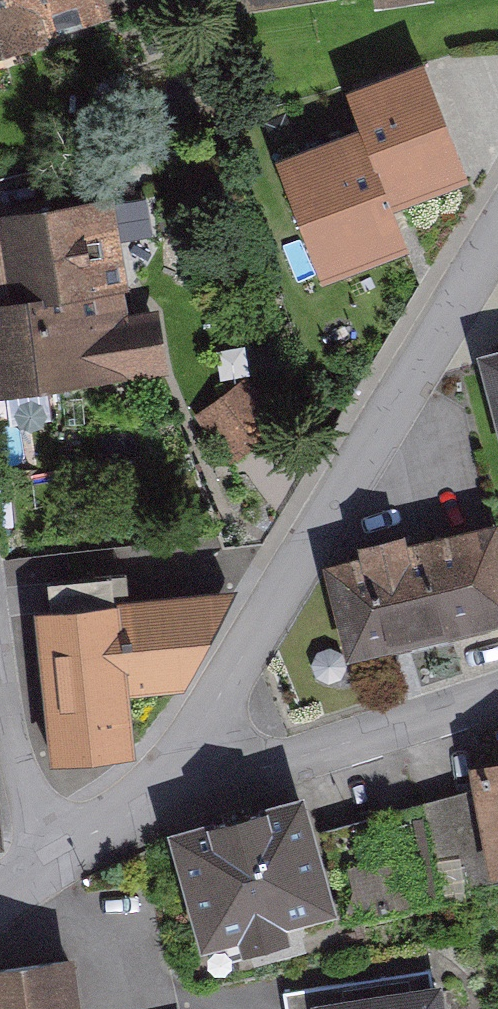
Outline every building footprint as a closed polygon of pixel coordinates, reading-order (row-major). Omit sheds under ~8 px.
[(117,22),(110,0),(0,0),(0,55),(117,22)] [(469,166),(423,51),(349,81),(367,125),(279,161),(324,272),(410,237),(393,196),(469,166)] [(4,229),(18,308),(0,311),(0,356),(9,406),(173,377),(161,312),(131,317),(111,210),(4,229)] [(473,345),(497,435),(497,338),(473,345)] [(330,560),(354,650),(497,612),(497,550),(489,518),(330,560)] [(125,563),(36,573),(55,736),(129,727),(124,679),(197,671),(187,583),(128,590),(125,563)] [(455,762),(474,872),(497,867),(497,754),(455,762)] [(298,787),(162,825),(194,942),(330,905),(298,787)] [(0,957),(0,1008),(62,1008),(51,948),(0,957)] [(306,989),(309,1008),(427,1008),(423,974),(306,989)]
